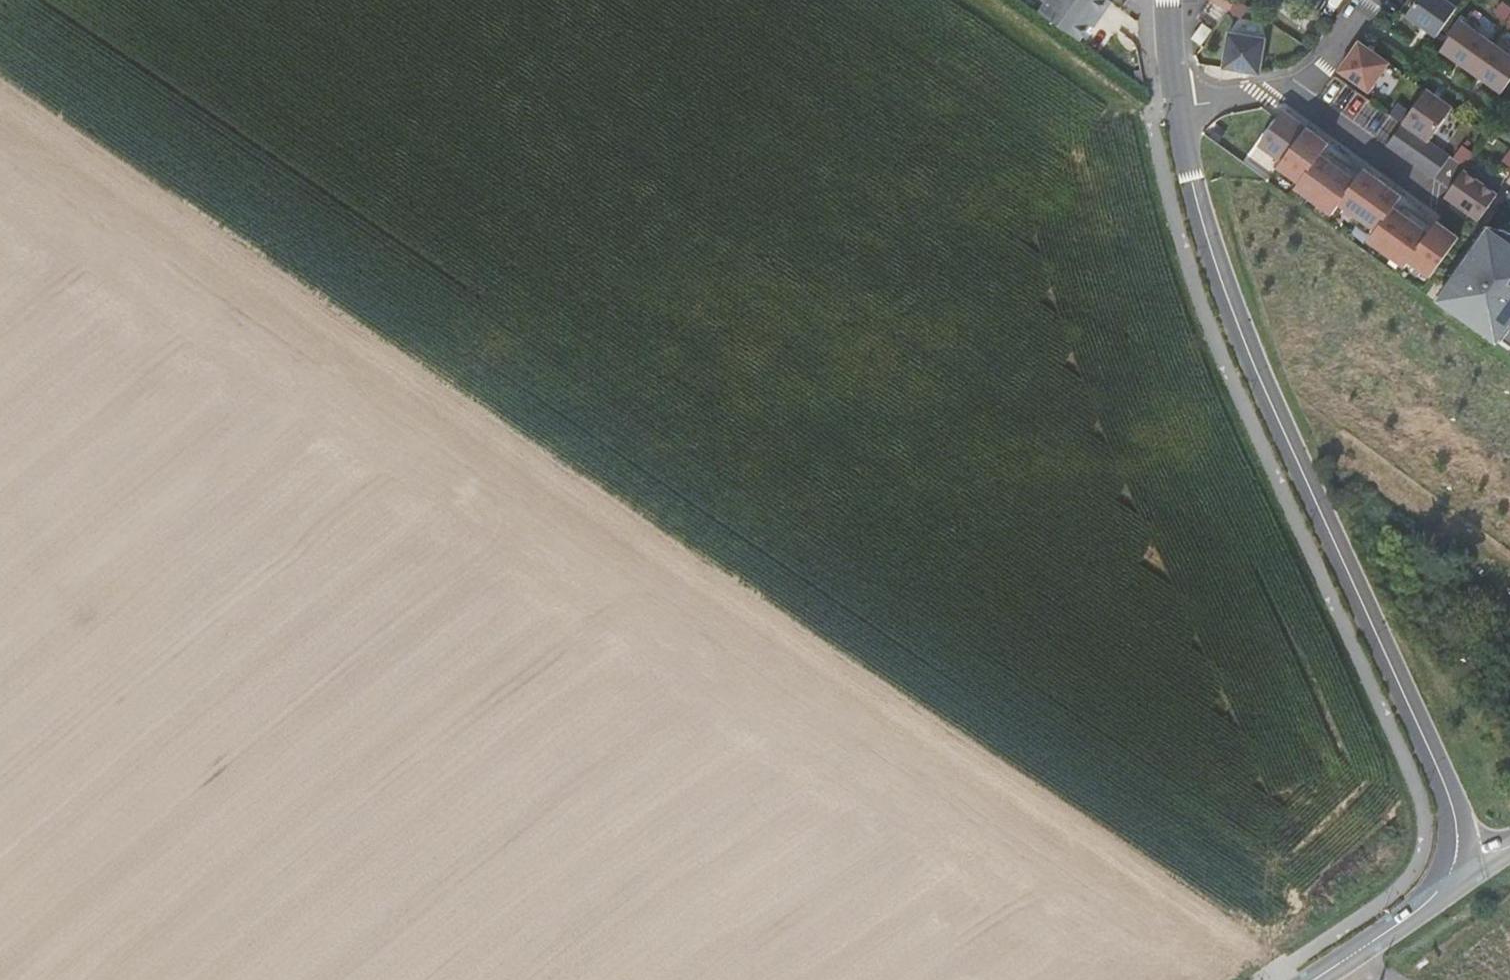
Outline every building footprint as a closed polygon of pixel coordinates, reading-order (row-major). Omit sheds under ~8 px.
[(1108,0),(1054,0),(1043,15),(1082,44),(1092,29),(1100,18),(1103,21),(1115,5),(1108,0)] [(1243,2),(1240,0),(1212,0),(1215,2),(1233,15),(1243,2)] [(1324,16),(1335,0),(1302,0),(1324,16)] [(1463,12),(1445,0),(1426,0),(1412,20),(1442,41),(1463,12)] [(1233,15),(1215,2),(1200,22),(1207,28),(1217,34),(1218,35),(1233,15)] [(1246,21),(1253,11),(1243,4),(1236,14),(1246,21)] [(1509,6),(1502,16),(1509,22),(1509,6)] [(1477,9),(1469,16),(1493,42),(1500,35),(1477,9)] [(1103,21),(1100,18),(1092,29),(1095,31),(1103,21)] [(1498,47),(1467,25),(1447,55),(1477,76),(1498,47)] [(1217,34),(1207,28),(1196,43),(1206,50),(1217,34)] [(1499,41),(1509,49),(1509,34),(1506,31),(1499,41)] [(1265,79),(1271,44),(1234,38),(1228,73),(1265,79)] [(1395,68),(1365,46),(1345,75),(1375,96),(1395,68)] [(1498,47),(1477,76),(1507,97),(1509,94),(1509,55),(1498,47)] [(1432,94),(1408,128),(1434,146),(1459,112),(1432,94)] [(1397,118),(1407,125),(1414,115),(1404,108),(1397,118)] [(1291,162),(1313,132),(1287,114),(1266,144),(1291,162)] [(1236,131),(1226,124),(1219,134),(1229,141),(1236,131)] [(1440,184),(1455,161),(1434,146),(1408,128),(1407,130),(1392,150),(1440,184)] [(1418,263),(1439,279),(1464,243),(1442,227),(1434,238),(1405,217),(1413,206),(1369,174),(1361,185),(1332,164),(1340,153),(1313,132),(1291,162),(1288,167),(1309,183),(1305,189),(1341,215),(1349,205),(1380,228),(1373,239),(1414,269),(1418,263)] [(1478,160),(1468,153),(1461,163),(1471,170),(1478,160)] [(1469,175),(1451,201),(1485,226),(1503,199),(1469,175)] [(1452,291),(1459,296),(1454,302),(1509,342),(1509,235),(1495,231),(1452,291)] [(1452,291),(1448,297),(1454,302),(1459,296),(1452,291)]
